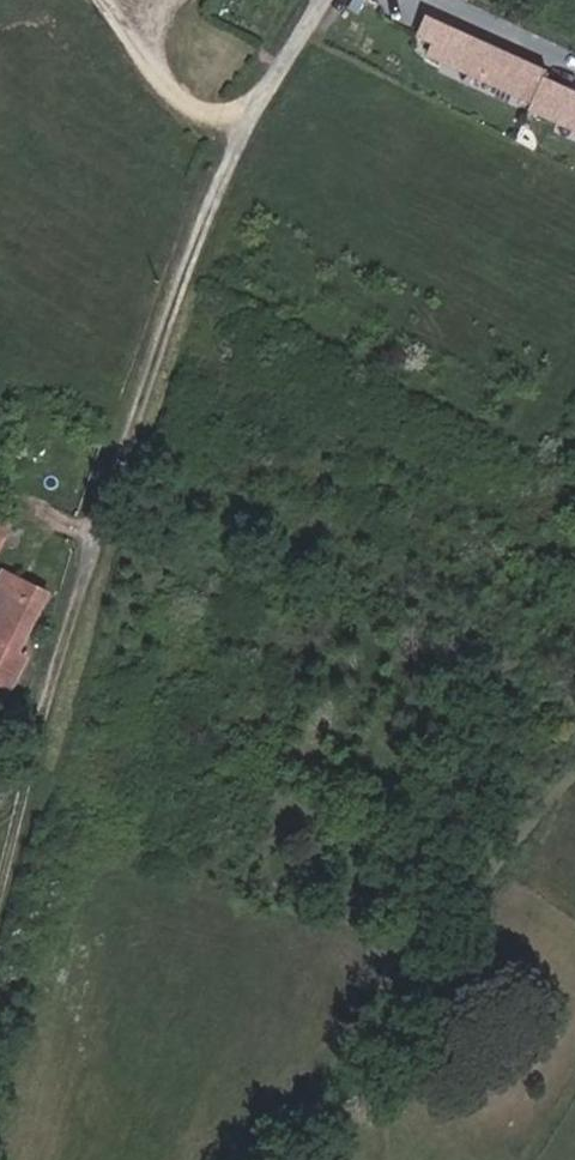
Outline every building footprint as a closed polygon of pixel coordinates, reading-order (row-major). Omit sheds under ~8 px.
[(542,76),(545,69),(424,14),(415,33),(431,40),(425,53),(530,100),(527,107),(574,129),(574,91),(542,76)] [(6,555),(20,520),(0,512),(0,553),(6,555)] [(52,600),(5,567),(0,575),(0,593),(39,621),(52,600)] [(39,621),(0,593),(0,640),(20,653),(39,621)] [(9,688),(28,659),(20,653),(0,640),(0,682),(9,688)]
